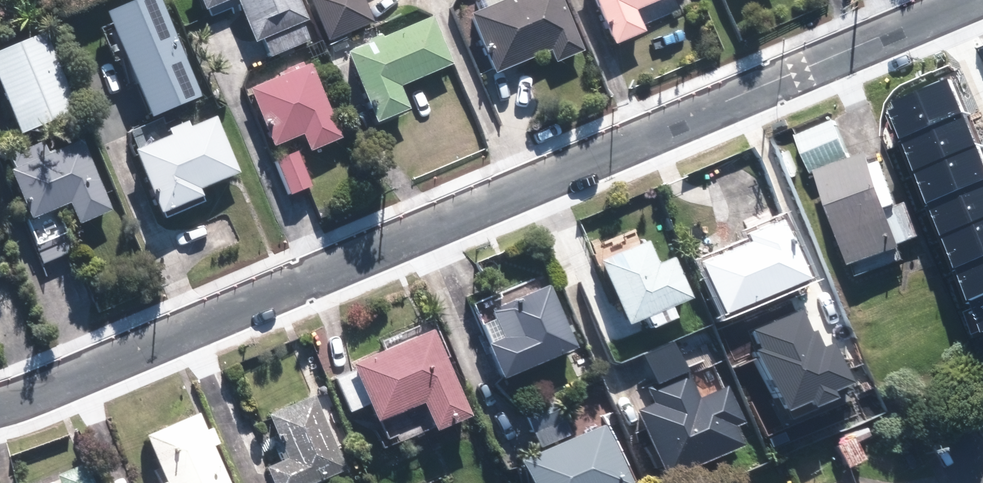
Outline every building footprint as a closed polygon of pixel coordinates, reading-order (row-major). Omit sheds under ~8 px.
[(162,0),(134,0),(108,11),(153,118),(203,98),(162,0)] [(205,9),(227,0),(201,0),(205,9)] [(301,0),(238,0),(256,41),(262,39),(270,57),(310,40),(302,22),(309,19),(301,0)] [(328,41),(374,21),(365,0),(311,0),(328,41)] [(470,13),(495,72),(551,49),(556,62),(584,50),(563,0),(501,0),(470,13)] [(613,43),(645,30),(637,9),(658,0),(595,0),(613,43)] [(454,63),(433,15),(383,37),(382,34),(367,40),(368,43),(348,51),(378,122),(411,108),(401,85),(454,63)] [(0,49),(0,82),(21,132),(78,108),(45,30),(0,49)] [(342,138),(312,63),(251,88),(275,147),(305,135),(311,150),(342,138)] [(888,109),(900,137),(968,110),(954,75),(890,102),(894,107),(888,109)] [(900,137),(914,171),(982,143),(968,110),(900,137)] [(201,189),(241,173),(219,117),(136,149),(160,211),(204,194),(201,189)] [(800,133),(814,171),(823,168),(853,157),(840,119),(800,133)] [(80,221),(112,208),(84,138),(50,152),(45,139),(11,153),(16,165),(11,167),(31,218),(72,202),(80,221)] [(928,205),(982,183),(982,145),(982,143),(914,171),(928,205)] [(853,157),(823,168),(857,265),(926,240),(911,198),(904,201),(889,159),(877,163),(872,150),(853,157)] [(298,151),(275,160),(289,195),(312,186),(298,151)] [(942,235),(982,219),(982,183),(928,205),(942,235)] [(748,240),(701,261),(724,314),(811,276),(785,218),(746,234),(748,240)] [(955,270),(982,259),(982,219),(942,235),(955,270)] [(643,318),(648,330),(679,318),(673,305),(693,297),(676,254),(658,261),(649,238),(642,241),(637,229),(589,248),(603,282),(608,280),(625,325),(643,318)] [(968,304),(982,298),(982,259),(955,270),(968,304)] [(552,281),(476,311),(502,377),(578,348),(552,281)] [(784,403),(852,380),(835,331),(822,336),(809,298),(754,317),(784,403)] [(982,336),(982,298),(968,304),(982,336)] [(371,404),(378,421),(389,446),(435,426),(438,433),(474,417),(435,327),(333,372),(351,413),(371,404)] [(638,409),(666,477),(742,445),(734,427),(745,422),(729,384),(720,387),(709,361),(647,387),(653,403),(638,409)] [(268,413),(287,457),(266,466),(274,482),(313,482),(346,469),(315,394),(268,413)] [(605,421),(571,437),(553,397),(523,411),(541,451),(521,460),(532,482),(633,482),(605,421)] [(213,446),(223,441),(215,423),(205,428),(198,412),(146,435),(167,482),(229,482),(213,446)] [(854,434),(835,444),(847,469),(867,459),(854,434)] [(56,474),(60,482),(96,482),(86,460),(56,474)]
